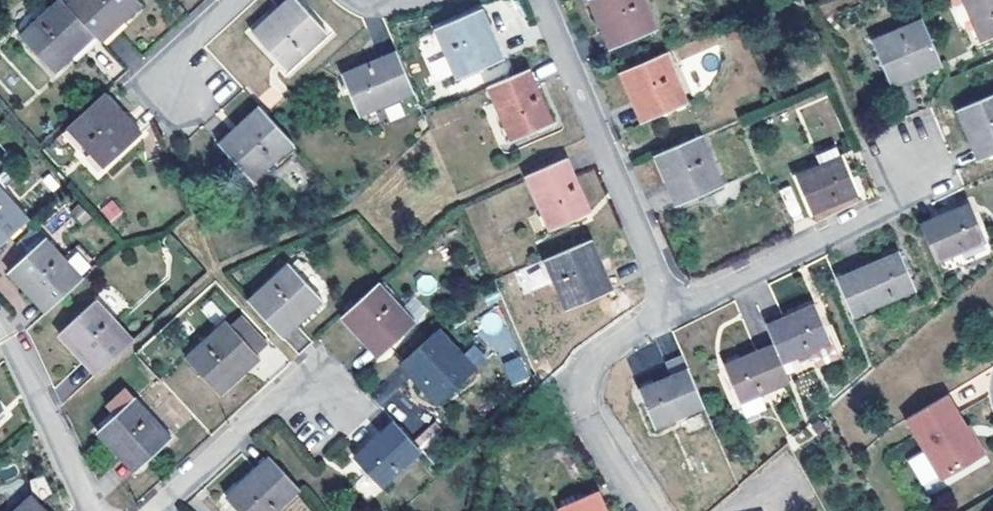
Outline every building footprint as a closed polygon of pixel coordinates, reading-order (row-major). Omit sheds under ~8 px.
[(58,0),(55,0),(17,36),(52,73),(91,36),(63,5),(58,0)] [(120,22),(139,4),(135,0),(69,0),(63,5),(91,36),(114,15),(120,22)] [(269,16),(276,23),(297,3),(294,0),(286,0),(269,16)] [(597,19),(606,16),(618,44),(656,28),(648,10),(644,0),(588,0),(597,19)] [(983,42),(992,38),(992,0),(964,0),(983,42)] [(269,16),(250,33),(283,69),(323,33),(297,3),(276,23),(269,16)] [(483,8),(437,27),(459,78),(497,62),(484,34),(493,30),(483,8)] [(98,43),(120,22),(114,15),(91,36),(98,43)] [(606,16),(597,19),(610,48),(618,44),(606,16)] [(894,88),(942,65),(923,20),(873,42),(894,88)] [(505,58),(493,30),(484,34),(497,62),(505,58)] [(121,36),(111,46),(133,69),(143,58),(121,36)] [(415,93),(398,52),(344,75),(361,116),(415,93)] [(630,96),(639,92),(651,119),(688,103),(666,53),(620,72),(630,96)] [(433,80),(451,73),(443,54),(426,60),(433,80)] [(551,124),(527,69),(489,86),(513,140),(551,124)] [(651,119),(639,92),(630,96),(642,123),(651,119)] [(139,134),(102,95),(65,128),(102,168),(139,134)] [(961,111),(971,135),(979,131),(991,157),(992,156),(992,96),(961,111)] [(239,125),(244,131),(224,152),(251,181),(291,144),(266,117),(258,107),(239,125)] [(224,152),(244,131),(239,125),(218,145),(224,152)] [(983,161),(991,157),(979,131),(971,135),(983,161)] [(665,176),(674,172),(687,200),(724,185),(702,134),(656,154),(665,176)] [(816,168),(843,156),(837,141),(809,153),(816,168)] [(816,168),(793,177),(809,216),(859,194),(843,156),(816,168)] [(589,213),(565,159),(528,175),(551,230),(589,213)] [(594,170),(583,175),(593,200),(604,195),(594,170)] [(687,200),(674,172),(665,176),(678,204),(687,200)] [(0,191),(0,246),(28,220),(0,191)] [(100,208),(110,222),(123,213),(112,199),(100,208)] [(61,206),(40,223),(50,235),(71,218),(61,206)] [(921,230),(937,268),(966,255),(986,246),(975,220),(970,209),(921,230)] [(975,220),(986,246),(966,255),(971,265),(992,255),(992,248),(980,218),(975,220)] [(25,291),(32,285),(52,306),(81,279),(44,238),(8,272),(25,291)] [(607,293),(596,266),(603,263),(593,239),(547,259),(568,309),(607,293)] [(901,254),(837,281),(853,320),(917,292),(901,254)] [(321,299),(287,263),(247,300),(274,330),(297,309),(302,315),(321,299)] [(603,263),(596,266),(607,293),(615,290),(603,263)] [(517,270),(521,290),(549,285),(545,265),(517,270)] [(412,322),(375,283),(339,317),(375,355),(412,322)] [(52,306),(32,285),(25,291),(45,312),(52,306)] [(74,354),(81,348),(102,369),(131,342),(93,301),(56,335),(74,354)] [(774,346),(781,363),(797,356),(799,362),(812,356),(817,367),(837,357),(831,342),(814,304),(765,326),(774,346)] [(232,371),(253,350),(256,353),(270,340),(238,306),(185,357),(219,393),(237,376),(232,371)] [(297,309),(274,330),(280,336),(302,315),(297,309)] [(426,378),(419,385),(436,403),(472,369),(436,330),(406,357),(426,378)] [(464,354),(479,368),(488,358),(473,345),(464,354)] [(739,405),(789,383),(781,363),(774,346),(723,368),(739,405)] [(102,369),(81,348),(74,354),(94,376),(102,369)] [(237,376),(259,357),(256,353),(253,350),(232,371),(237,376)] [(501,364),(513,387),(531,377),(519,355),(501,364)] [(426,378),(406,357),(399,364),(419,385),(426,378)] [(653,429),(705,408),(688,370),(636,392),(653,429)] [(132,397),(95,432),(133,472),(179,430),(158,407),(149,416),(132,397)] [(942,483),(977,463),(979,462),(962,434),(965,433),(946,399),(907,422),(942,483)] [(419,450),(392,421),(353,458),(380,487),(419,450)] [(424,448),(440,431),(431,423),(415,440),(424,448)] [(968,431),(965,433),(962,434),(979,462),(984,459),(968,431)] [(269,457),(226,496),(239,510),(274,510),(299,489),(269,457)] [(562,508),(563,510),(606,510),(598,492),(562,508)] [(17,510),(41,510),(30,499),(17,510)] [(296,500),(285,510),(307,510),(296,500)]
